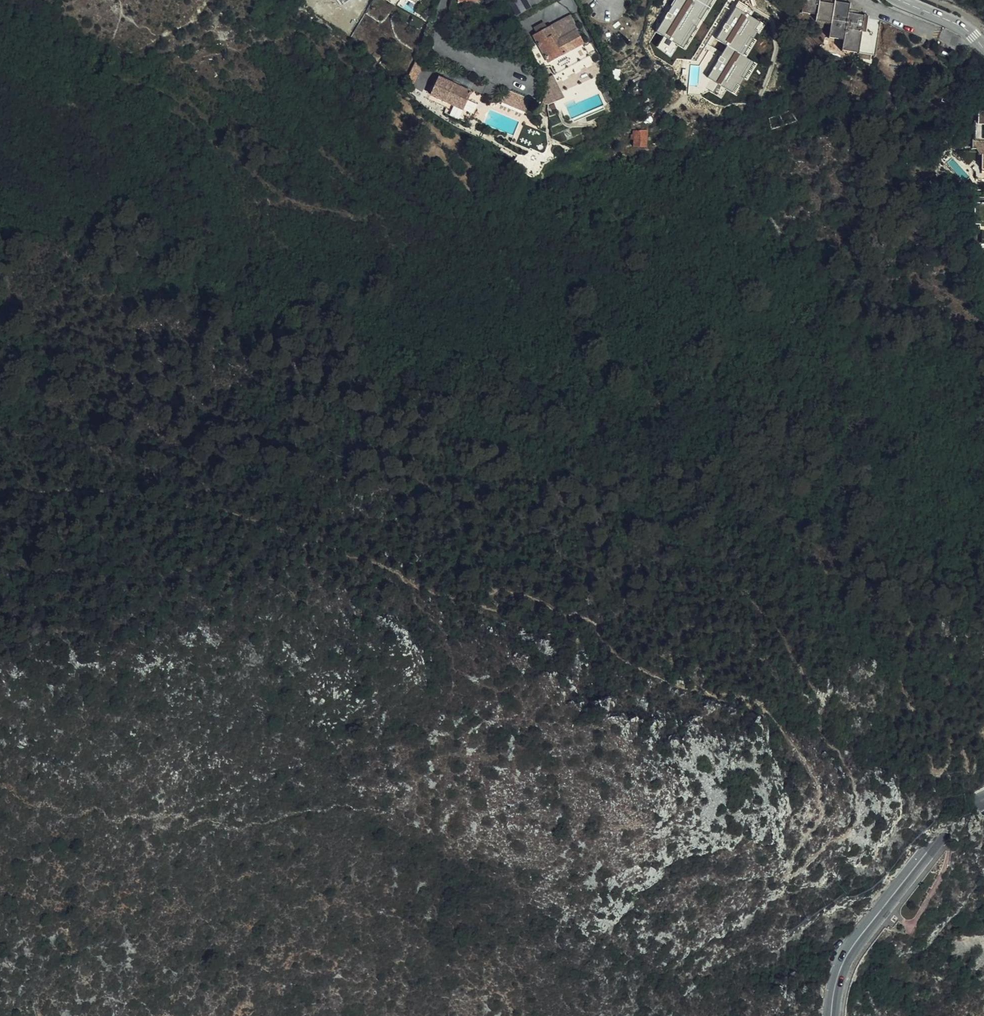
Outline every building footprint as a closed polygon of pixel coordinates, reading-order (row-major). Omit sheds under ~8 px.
[(517,14),(531,8),(528,0),(511,0),(517,14)] [(715,0),(675,0),(656,31),(687,49),(715,0)] [(739,94),(755,61),(747,57),(765,22),(752,16),(755,9),(738,0),(737,0),(714,45),(721,49),(707,78),(739,94)] [(792,2),(809,6),(807,13),(821,17),(819,28),(834,32),(829,50),(862,59),(872,23),(856,19),(857,14),(841,10),(843,0),(793,0),(792,2)] [(584,45),(577,31),(579,30),(572,16),(553,26),(545,30),(539,33),(534,36),(537,45),(529,50),(539,70),(543,68),(546,69),(550,69),(554,77),(590,58),(584,45)] [(458,85),(452,82),(437,76),(430,93),(463,108),(471,91),(458,85)] [(545,96),(543,104),(547,106),(564,99),(552,76),(545,80),(545,96)] [(525,112),(531,97),(526,96),(506,88),(500,102),(525,112)] [(564,105),(559,108),(564,121),(567,123),(571,121),(564,105)] [(973,110),(972,120),(969,120),(968,139),(965,146),(961,194),(983,195),(983,111),(973,110)] [(638,120),(638,115),(635,115),(628,118),(629,121),(632,125),(638,120)] [(633,146),(646,146),(648,128),(635,128),(633,146)] [(965,204),(983,205),(983,195),(961,194),(965,204)] [(965,204),(963,225),(970,225),(969,228),(974,228),(973,249),(983,250),(983,205),(965,204)]
